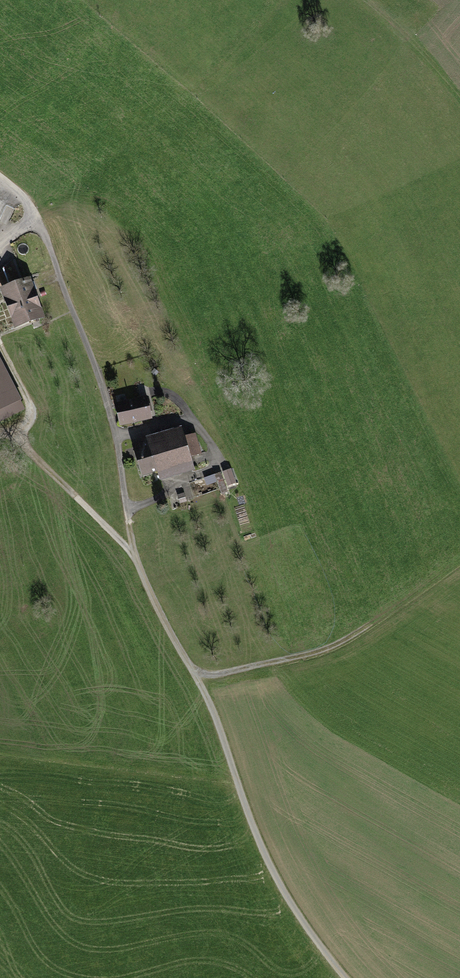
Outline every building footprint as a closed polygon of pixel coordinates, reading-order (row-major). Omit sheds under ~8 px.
[(42,317),(29,281),(3,290),(16,326),(42,317)] [(0,364),(0,411),(20,400),(14,389),(13,389),(0,364)] [(145,399),(118,405),(122,424),(150,418),(145,399)] [(148,440),(148,443),(151,450),(183,440),(180,430),(148,440)] [(159,476),(191,467),(188,457),(198,454),(193,437),(183,440),(151,450),(148,443),(134,447),(142,472),(156,467),(159,476)] [(230,469),(223,472),(228,486),(235,484),(230,469)] [(221,493),(227,491),(224,482),(218,484),(221,493)] [(184,493),(178,495),(181,503),(186,501),(184,493)]
